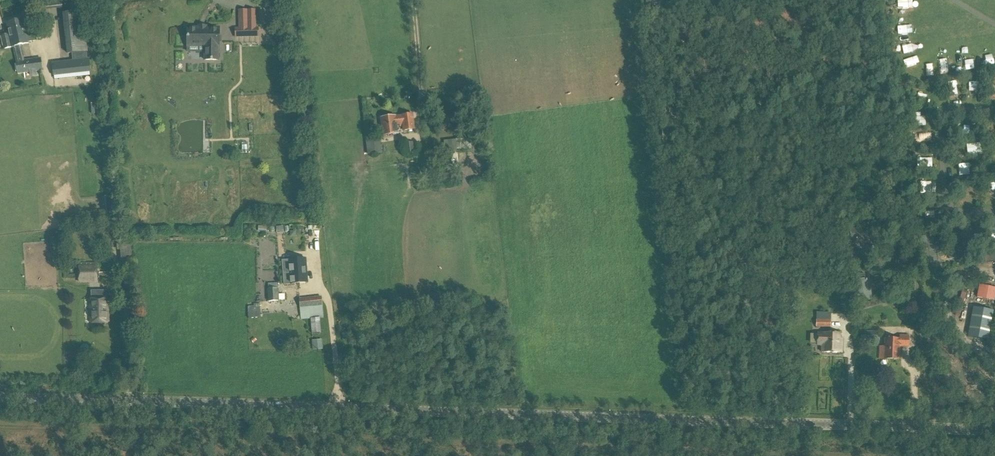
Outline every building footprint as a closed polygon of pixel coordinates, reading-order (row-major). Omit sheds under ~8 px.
[(62,0),(44,0),(45,10),(63,8),(62,0)] [(72,54),(72,60),(87,59),(86,52),(88,52),(83,11),(63,13),(67,54),(72,54)] [(255,11),(239,11),(239,28),(235,28),(235,37),(258,37),(258,28),(255,28),(255,11)] [(4,49),(13,47),(22,44),(29,43),(23,20),(7,23),(9,34),(0,36),(4,49)] [(219,28),(187,28),(187,46),(205,46),(205,60),(218,60),(218,46),(219,46),(219,28)] [(22,44),(13,47),(16,61),(15,63),(13,64),(14,72),(17,72),(18,74),(29,73),(30,76),(37,75),(36,72),(43,71),(41,57),(25,60),(21,48),(22,48),(22,44)] [(186,49),(187,63),(201,62),(200,49),(186,49)] [(87,59),(72,60),(53,62),(54,74),(90,70),(89,58),(87,59)] [(976,78),(969,79),(970,91),(977,90),(976,78)] [(950,79),(950,94),(959,93),(958,79),(950,79)] [(395,116),(381,118),(383,135),(397,133),(397,128),(398,128),(397,125),(399,125),(399,127),(402,127),(403,131),(415,130),(413,114),(401,115),(401,116),(395,116)] [(471,139),(455,140),(456,149),(471,149),(471,139)] [(374,141),(366,142),(367,155),(376,154),(375,148),(375,142),(374,141)] [(413,141),(405,142),(406,154),(418,152),(418,145),(413,145),(413,141)] [(437,179),(436,171),(426,172),(427,181),(437,179)] [(871,238),(871,230),(851,231),(852,245),(868,244),(867,238),(871,238)] [(267,239),(267,252),(276,253),(276,239),(267,239)] [(120,244),(122,268),(133,267),(131,243),(120,244)] [(285,284),(307,282),(305,259),(288,260),(289,270),(283,271),(285,284)] [(79,283),(98,283),(98,265),(78,265),(79,283)] [(865,279),(864,275),(853,276),(856,303),(872,301),(869,279),(865,279)] [(279,301),(277,284),(268,284),(268,301),(279,301)] [(979,285),(977,297),(994,300),(994,288),(979,285)] [(301,320),(324,318),(321,296),(299,298),(301,320)] [(89,323),(108,323),(109,299),(90,299),(89,323)] [(261,317),(260,303),(255,303),(255,306),(247,306),(248,318),(261,317)] [(969,336),(989,340),(994,310),(974,306),(969,336)] [(817,312),(816,319),(816,328),(830,328),(831,320),(831,312),(817,312)] [(312,333),(321,332),(320,322),(311,323),(312,333)] [(878,339),(878,331),(861,331),(861,339),(878,339)] [(840,333),(825,333),(817,333),(817,346),(822,346),(822,352),(842,353),(843,339),(840,339),(840,333)] [(879,347),(879,359),(900,359),(900,348),(908,348),(917,348),(917,336),(908,336),(899,335),(899,339),(885,339),(885,347),(879,347)] [(322,341),(314,342),(315,353),(322,352),(322,341)]
